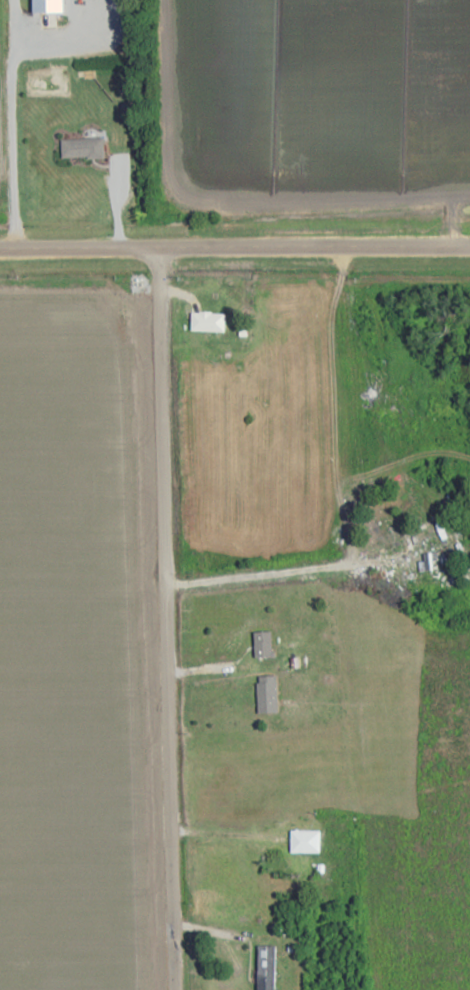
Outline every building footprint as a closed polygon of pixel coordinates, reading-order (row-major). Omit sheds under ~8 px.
[(32,14),(62,14),(62,0),(32,0),(32,14)] [(104,159),(104,140),(61,141),(61,159),(104,159)] [(192,332),(226,332),(226,313),(192,313),(192,332)] [(433,571),(432,562),(419,563),(420,572),(433,571)] [(273,633),(255,633),(255,658),(273,658),(273,633)] [(278,676),(257,676),(257,713),(278,713),(278,676)] [(319,831),(291,831),(291,853),(319,853),(319,831)] [(276,947),(258,947),(258,989),(276,989),(276,947)]
